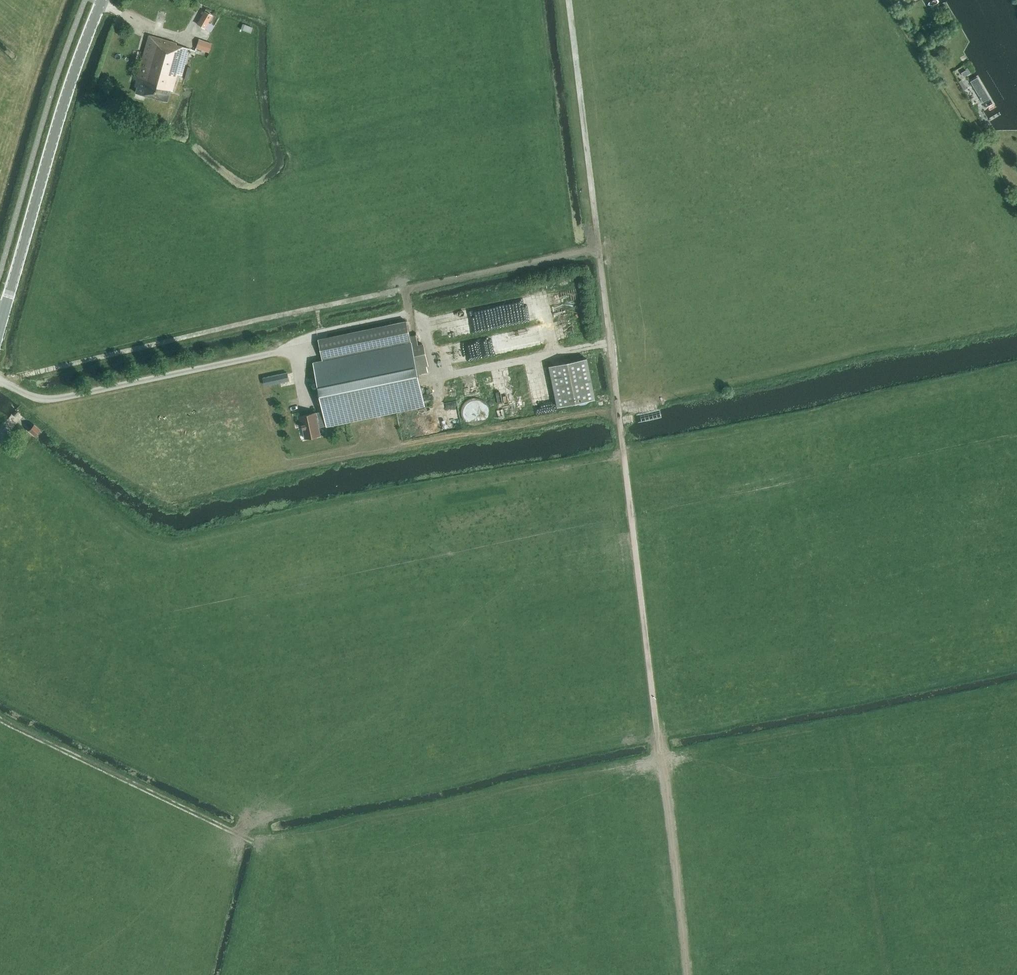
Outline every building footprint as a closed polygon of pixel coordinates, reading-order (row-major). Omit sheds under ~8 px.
[(205,27),(211,15),(203,11),(197,22),(205,27)] [(251,33),(253,27),(243,23),(240,29),(251,33)] [(182,75),(189,48),(176,44),(176,43),(148,34),(134,86),(137,86),(135,92),(167,100),(170,89),(172,90),(177,73),(182,75)] [(207,52),(210,44),(198,40),(195,48),(207,52)] [(966,69),(966,70),(963,73),(965,77),(971,74),(968,68),(966,69)] [(982,79),(974,84),(990,108),(998,103),(982,79)] [(318,380),(324,410),(298,416),(300,425),(302,424),(305,438),(320,435),(318,427),(327,425),(425,405),(418,372),(428,370),(422,343),(418,344),(416,334),(410,336),(407,321),(318,339),(323,360),(314,362),(317,377),(310,379),(311,382),(318,380)] [(550,367),(558,407),(595,399),(587,359),(550,367)] [(463,402),(473,423),(492,415),(482,393),(463,402)] [(34,435),(39,429),(34,424),(29,430),(34,435)]
